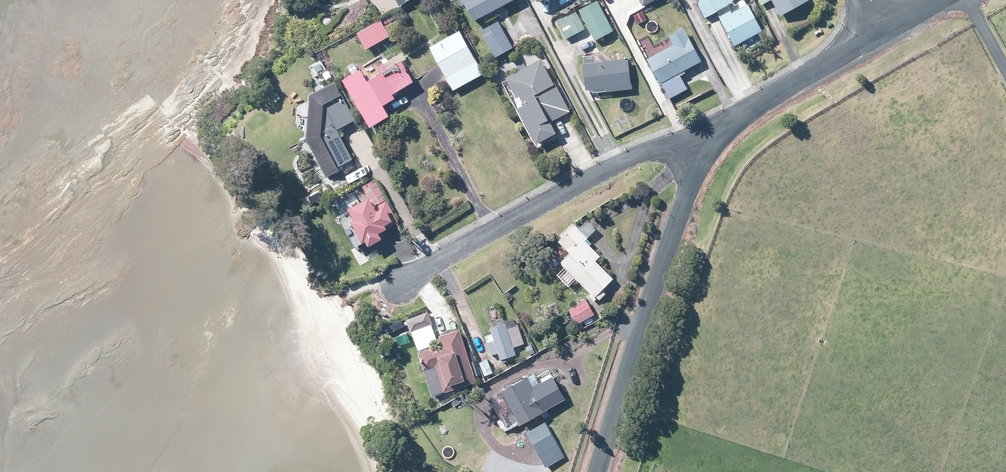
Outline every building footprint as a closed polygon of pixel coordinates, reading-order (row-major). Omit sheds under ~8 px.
[(456,0),(459,7),(462,5),(471,22),(483,16),(498,8),(513,0),(456,0)] [(575,1),(574,0),(556,0),(561,9),(575,1)] [(732,3),(730,0),(708,0),(716,13),(717,12),(732,3)] [(759,6),(762,4),(769,0),(778,16),(805,1),(805,0),(756,0),(759,6)] [(611,32),(610,30),(595,1),(577,11),(586,28),(593,41),(611,32)] [(438,27),(442,25),(446,22),(437,5),(428,10),(438,27)] [(760,32),(749,12),(745,5),(730,13),(729,11),(719,16),(716,18),(733,47),(733,46),(753,36),(756,34),(760,32)] [(555,22),(564,39),(583,30),(574,12),(555,22)] [(630,27),(645,20),(641,12),(632,16),(633,19),(627,22),(630,27)] [(374,44),(377,42),(388,36),(379,20),(355,33),(364,50),(374,44)] [(407,37),(408,37),(413,34),(406,22),(400,25),(407,37)] [(510,46),(502,33),(497,22),(495,23),(479,32),(493,58),(511,48),(510,46)] [(700,62),(693,49),(682,29),(667,37),(671,46),(655,55),(645,60),(658,85),(659,84),(667,100),(670,98),(685,89),(684,87),(678,76),(683,74),(682,72),(700,62)] [(443,77),(451,91),(481,75),(457,32),(434,44),(431,46),(427,48),(437,66),(443,77)] [(403,57),(402,55),(401,54),(386,62),(376,68),(379,74),(365,82),(359,71),(357,72),(353,64),(346,67),(351,76),(340,81),(366,129),(386,118),(383,114),(379,107),(392,100),(389,95),(411,83),(410,82),(400,63),(405,60),(403,57)] [(604,92),(608,92),(630,89),(629,83),(626,59),(613,60),(601,62),(581,64),(583,85),(584,90),(588,90),(604,88),(604,92)] [(568,112),(552,83),(551,83),(538,60),(503,80),(514,99),(517,97),(522,106),(514,110),(533,145),(553,134),(547,124),(568,112)] [(340,128),(353,121),(333,84),(313,94),(308,96),(308,101),(305,132),(304,140),(324,178),(336,172),(334,169),(350,161),(335,131),(340,128)] [(347,184),(346,183),(343,177),(331,183),(334,191),(347,184)] [(374,235),(397,223),(373,179),(360,186),(362,189),(367,199),(361,202),(345,211),(344,212),(350,222),(347,224),(358,244),(361,242),(363,246),(364,248),(378,241),(374,235)] [(585,237),(576,227),(572,223),(555,240),(566,251),(557,261),(591,296),(592,294),(597,298),(603,292),(598,288),(610,277),(592,259),(598,255),(587,244),(582,240),(585,237)] [(350,262),(353,260),(353,256),(350,254),(347,254),(344,256),(344,259),(347,262),(350,262)] [(591,313),(587,306),(583,299),(566,307),(574,322),(591,313)] [(437,344),(427,314),(426,311),(403,319),(407,331),(409,330),(416,350),(414,351),(420,369),(424,367),(432,365),(441,391),(463,384),(473,381),(456,328),(436,334),(438,343),(437,344)] [(523,343),(516,323),(513,324),(510,317),(502,320),(503,322),(500,323),(498,319),(490,322),(491,326),(488,327),(489,333),(482,335),(489,354),(495,352),(497,358),(499,358),(500,362),(504,361),(503,357),(513,353),(511,346),(523,343)] [(562,397),(550,374),(529,385),(523,374),(497,389),(501,398),(496,401),(503,413),(508,410),(515,423),(519,421),(539,410),(543,408),(562,397)] [(536,454),(555,444),(542,421),(524,431),(536,454)]
